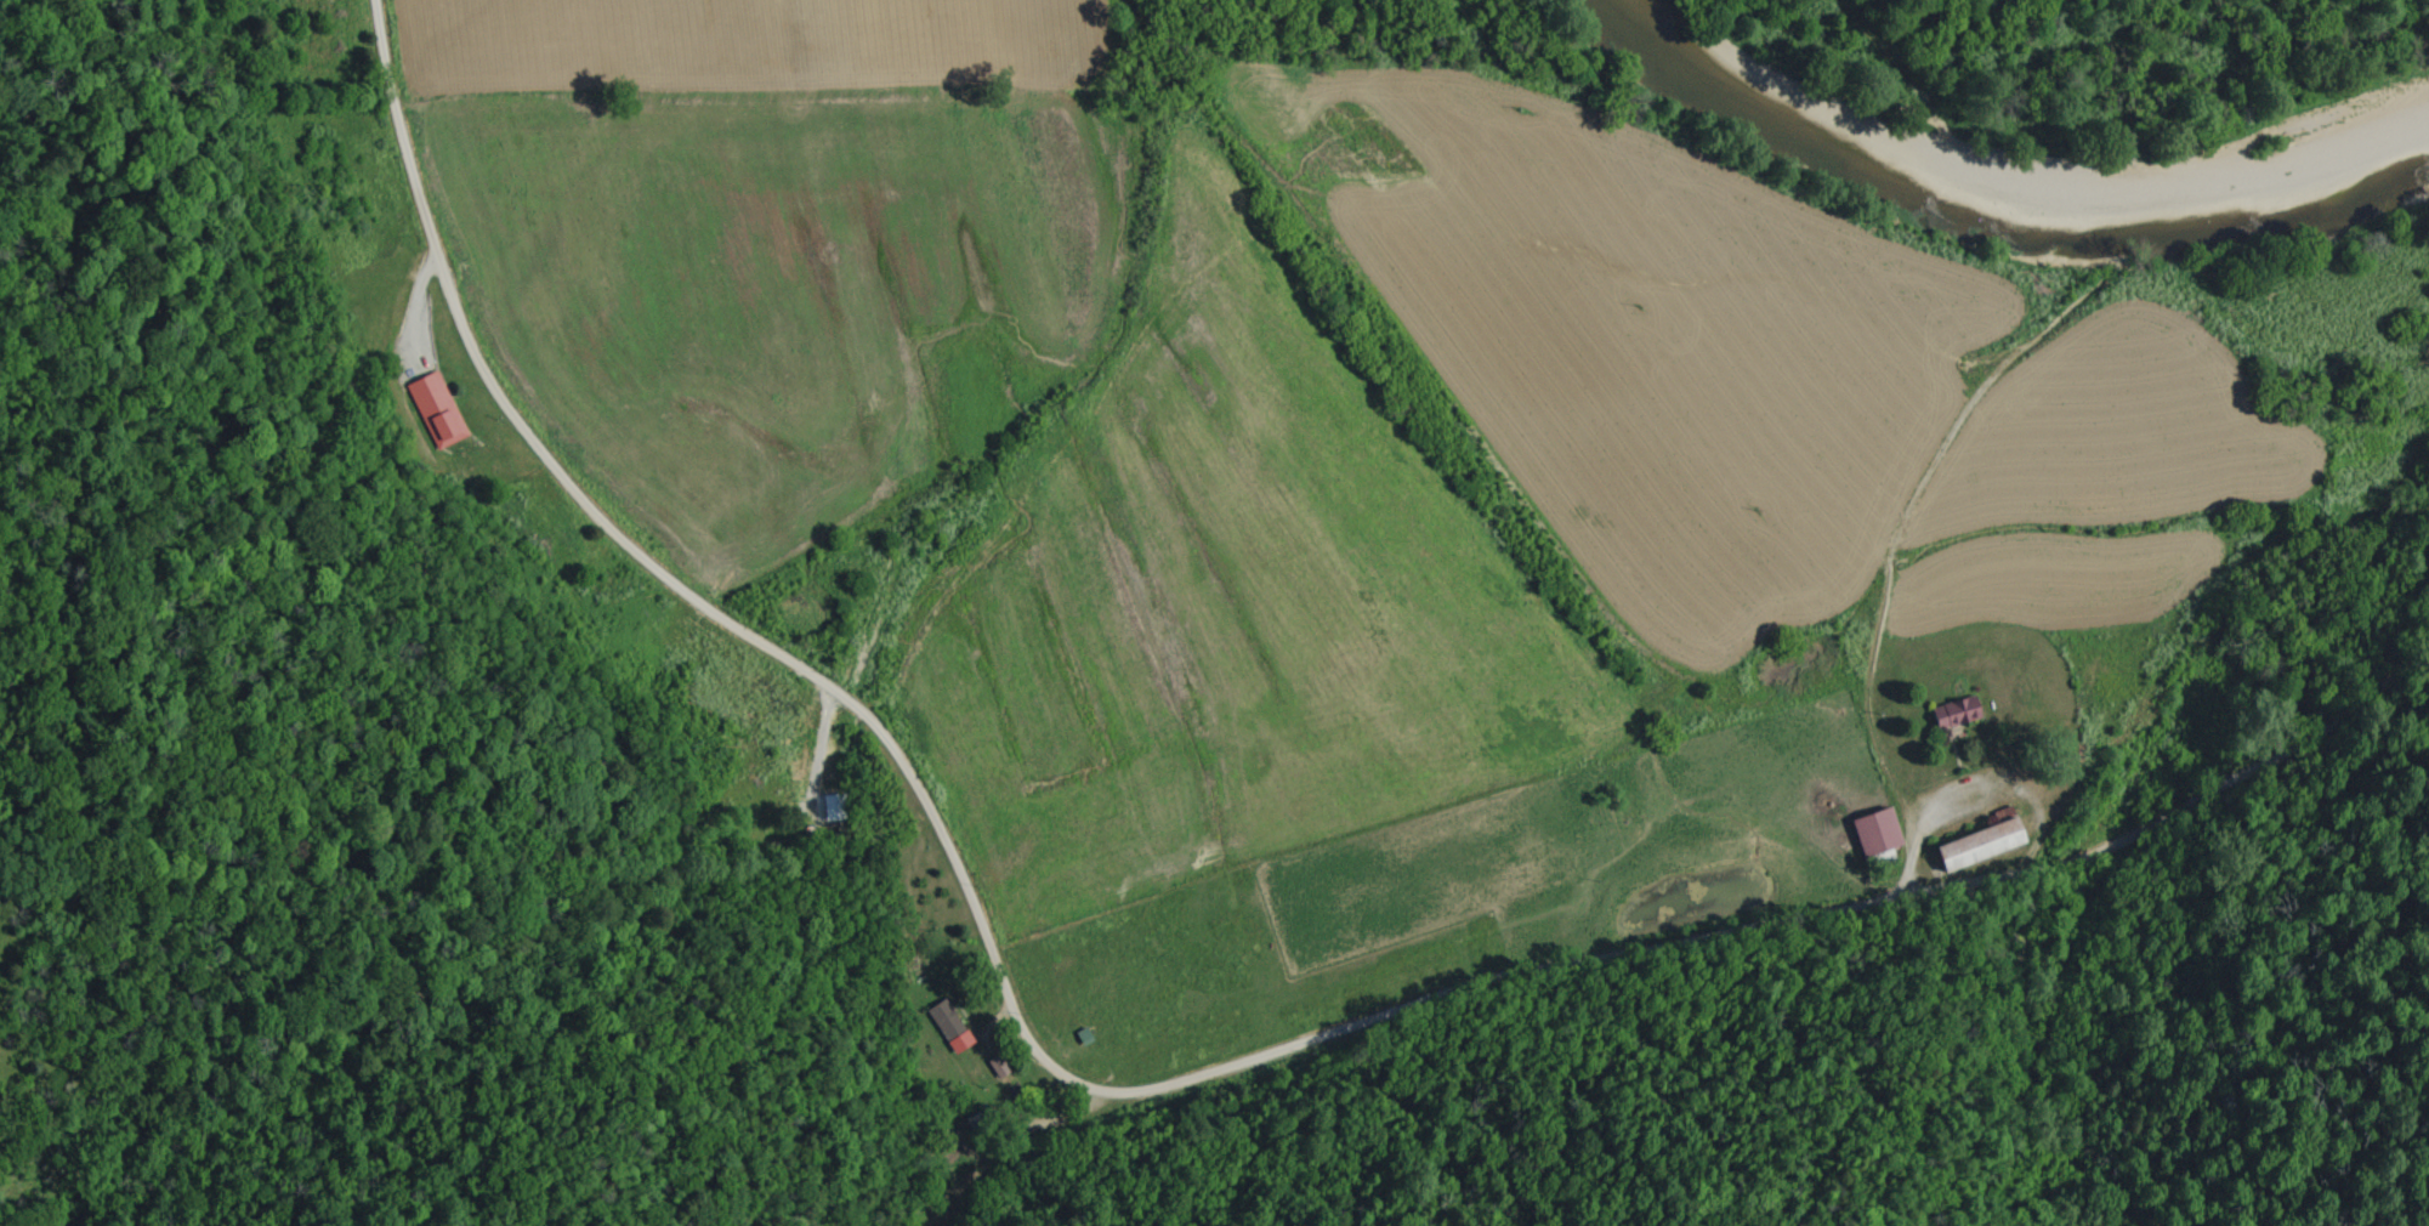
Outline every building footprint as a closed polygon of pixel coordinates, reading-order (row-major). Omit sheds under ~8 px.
[(468,437),(440,372),(406,386),(435,452),(468,437)] [(1924,707),(1928,730),(1973,721),(1969,698),(1924,707)] [(1842,821),(1856,859),(1895,844),(1881,806),(1842,821)] [(1924,845),(1933,873),(2018,847),(2009,819),(1924,845)] [(919,1012),(951,1055),(968,1042),(937,1000),(919,1012)]
